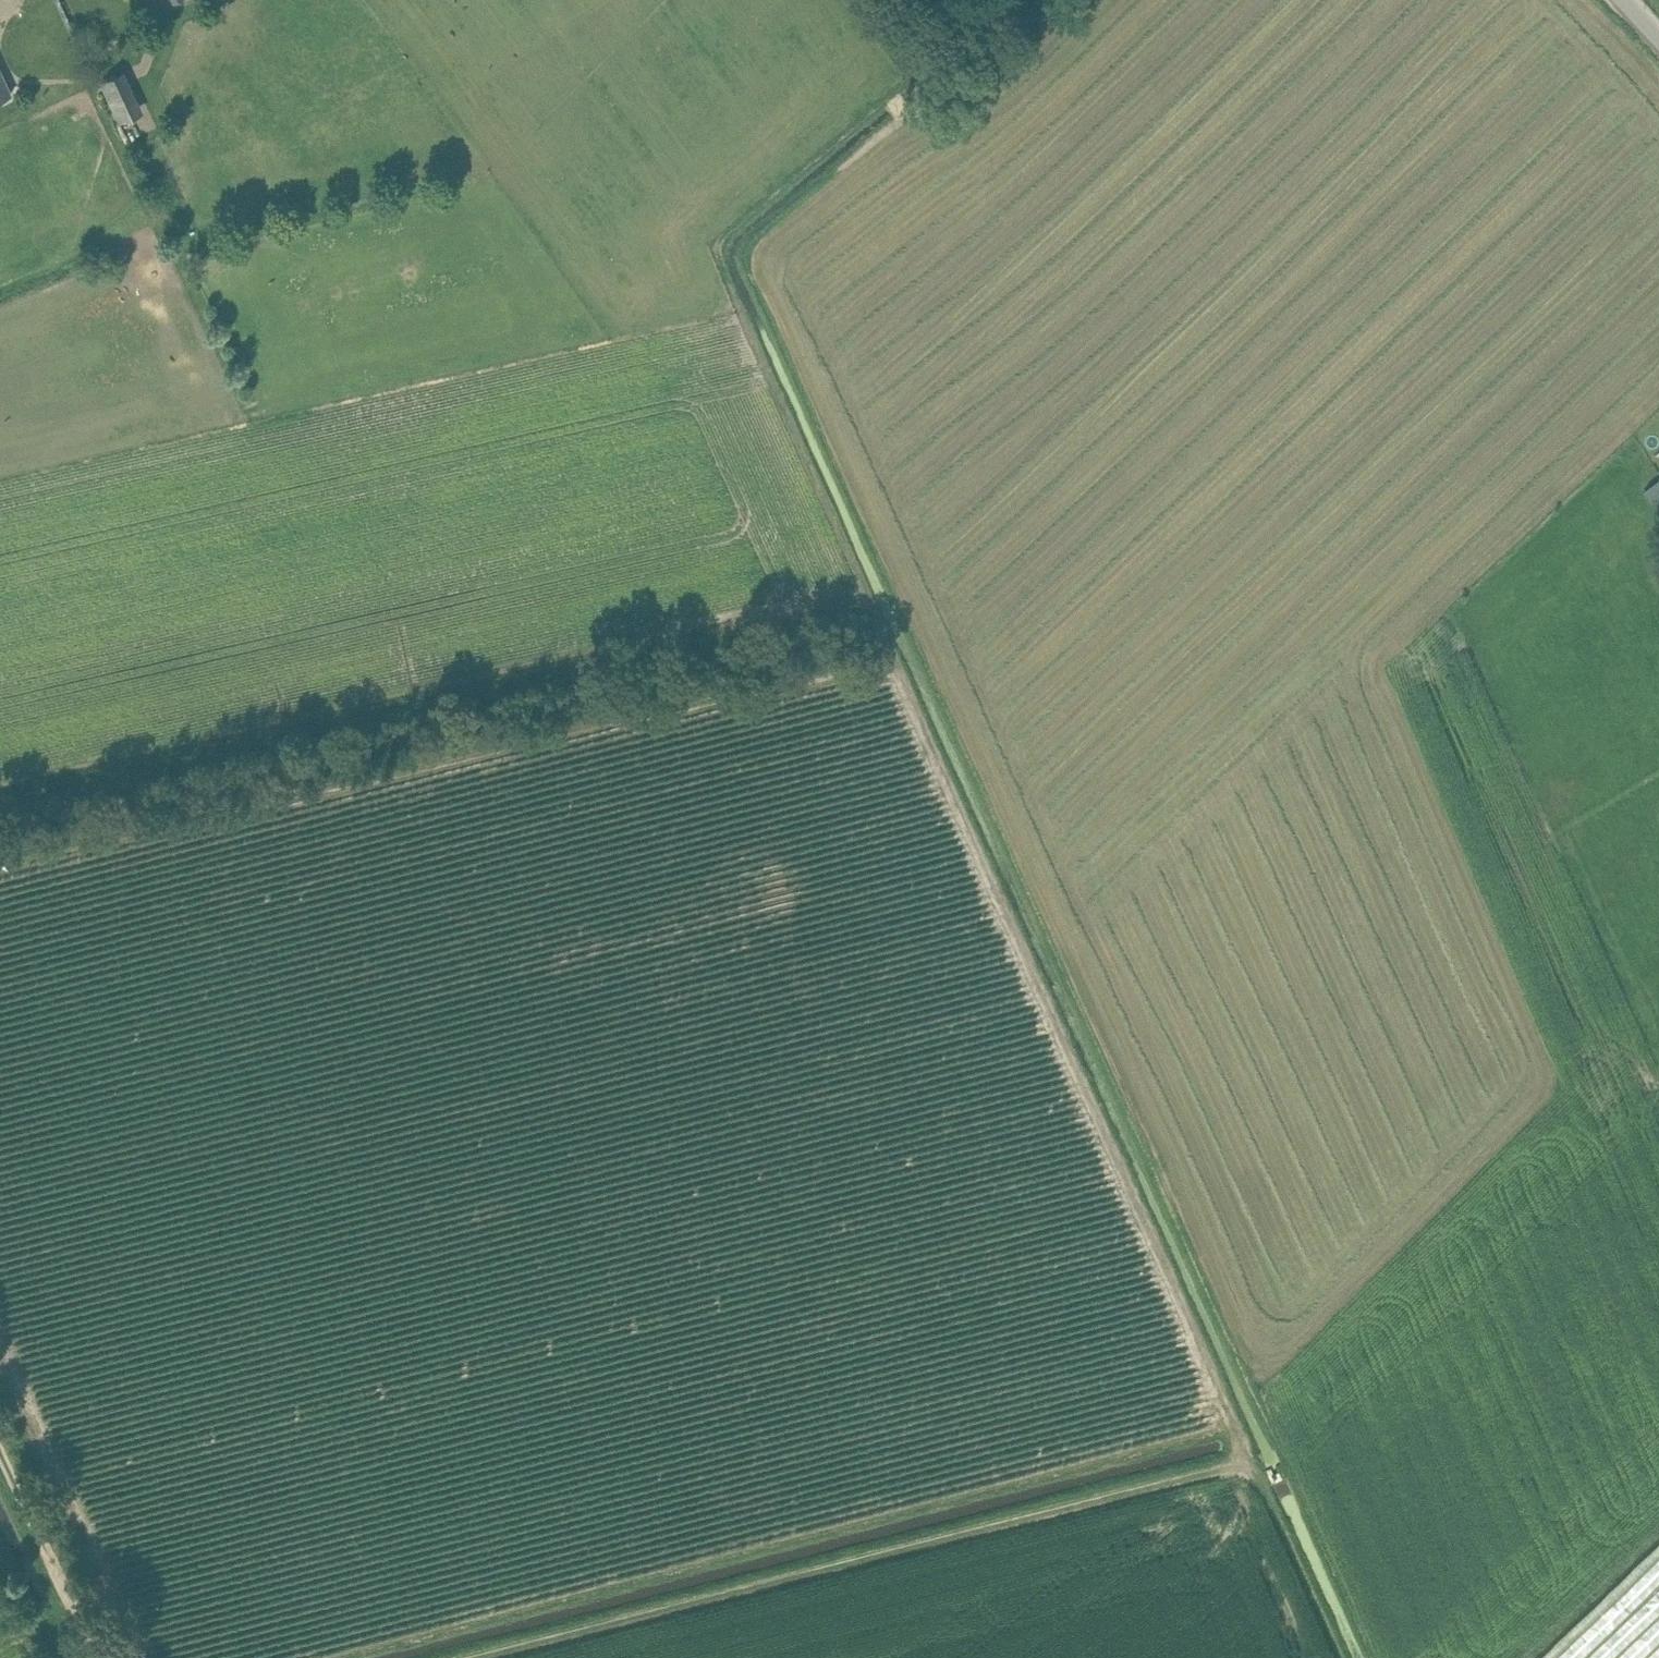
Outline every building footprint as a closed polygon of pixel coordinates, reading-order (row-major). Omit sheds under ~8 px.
[(11,93),(0,68),(0,98),(11,93)] [(120,71),(100,81),(119,121),(140,113),(120,71)]
